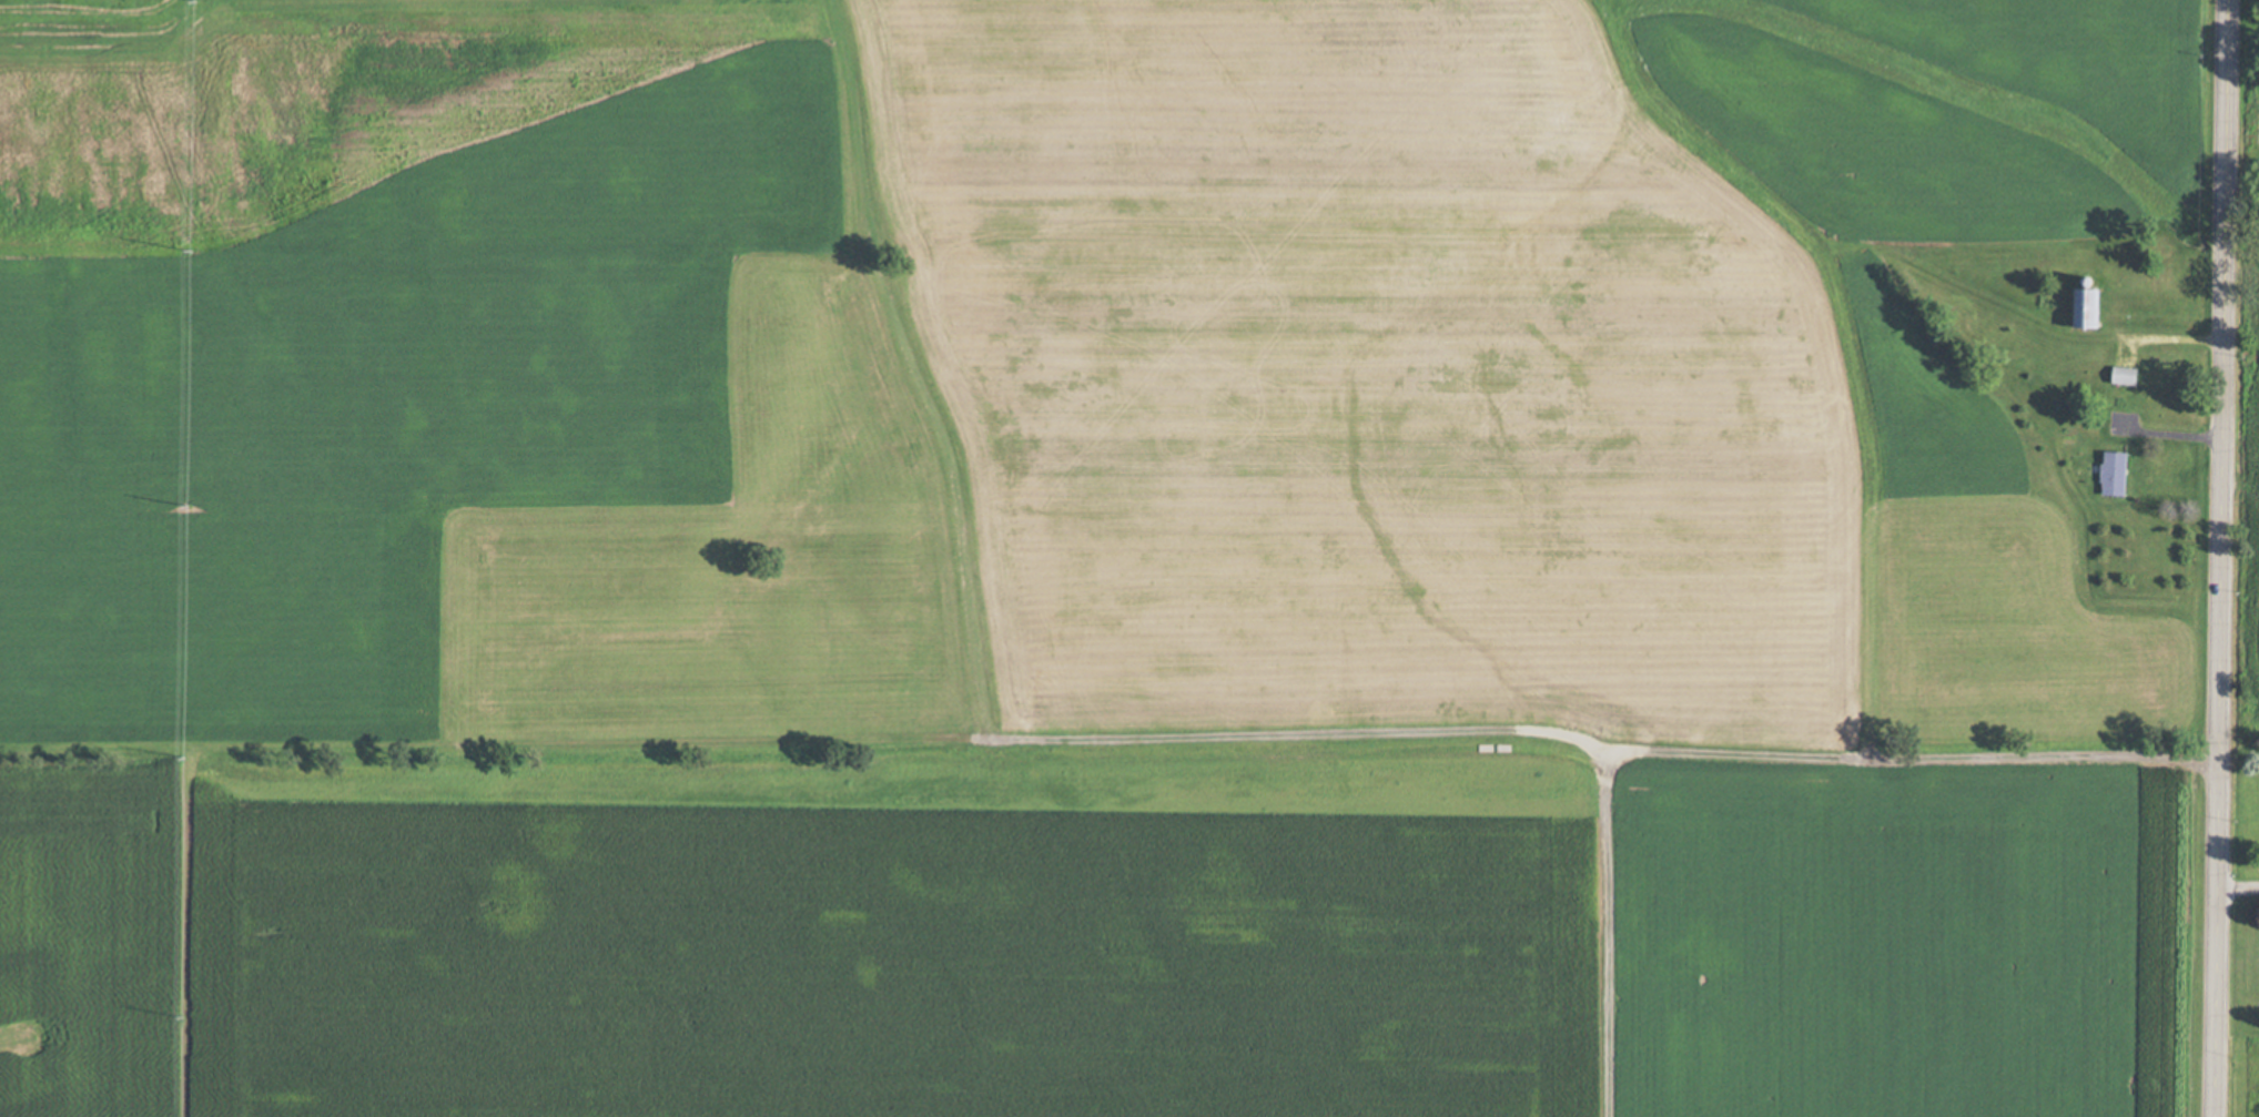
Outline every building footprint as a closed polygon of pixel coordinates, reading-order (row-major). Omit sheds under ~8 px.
[(2104,288),(2075,288),(2075,327),(2104,327),(2104,288)] [(2140,384),(2140,367),(2113,367),(2113,384),(2140,384)] [(2129,496),(2129,452),(2104,452),(2104,496),(2129,496)]
